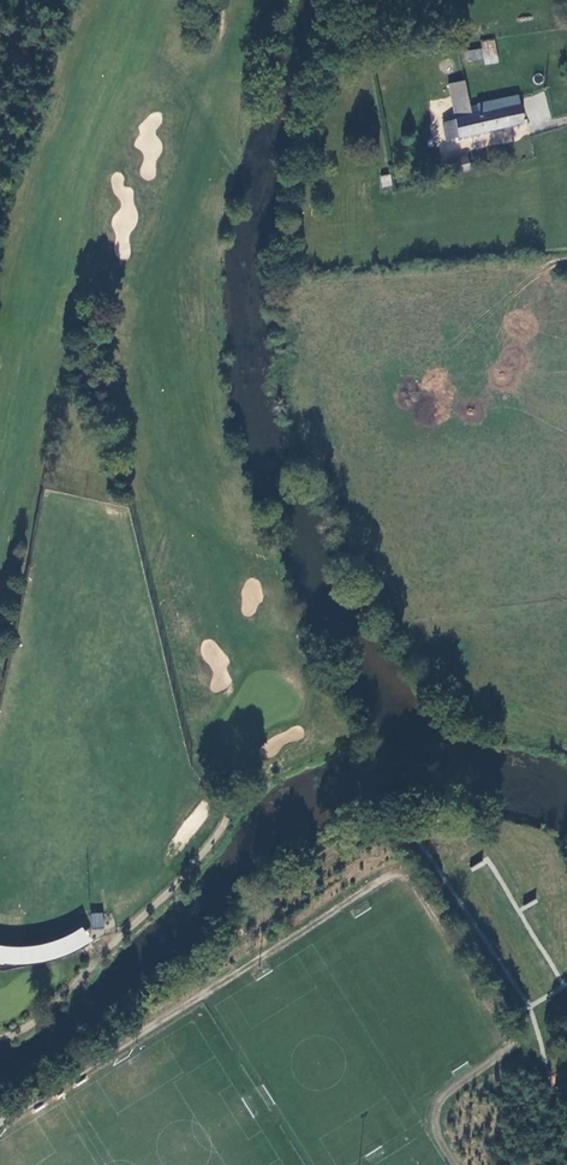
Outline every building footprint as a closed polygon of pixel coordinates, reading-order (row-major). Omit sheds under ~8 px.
[(498,44),(486,47),(487,55),(489,61),(501,60),(498,44)] [(487,55),(486,47),(470,49),(472,58),(487,55)] [(484,111),(483,103),(476,104),(477,106),(467,108),(459,79),(452,80),(446,82),(443,82),(452,118),(438,121),(442,137),(519,121),(515,96),(493,100),(495,109),(484,111)] [(493,100),(483,103),(484,111),(495,109),(493,100)] [(459,158),(461,169),(474,166),(471,155),(459,158)] [(390,174),(379,176),(382,187),(392,185),(390,174)] [(103,913),(91,913),(91,927),(103,927),(103,913)] [(549,1077),(555,1095),(566,1090),(566,1075),(565,1070),(549,1077)]
